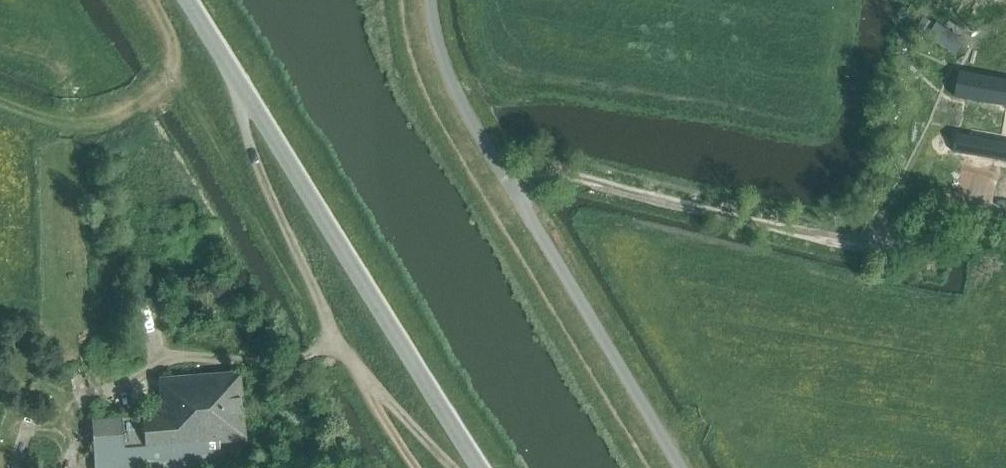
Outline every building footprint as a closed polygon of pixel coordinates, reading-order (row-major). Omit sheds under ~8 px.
[(1002,23),(1002,27),(986,24),(983,42),(1005,45),(1005,23),(1002,23)] [(1000,102),(991,101),(987,127),(983,126),(982,137),(941,131),(937,153),(996,162),(994,173),(1005,175),(1005,58),(1000,102)] [(142,416),(92,420),(95,467),(197,467),(221,466),(219,443),(245,440),(240,372),(155,378),(158,414),(142,416)]
